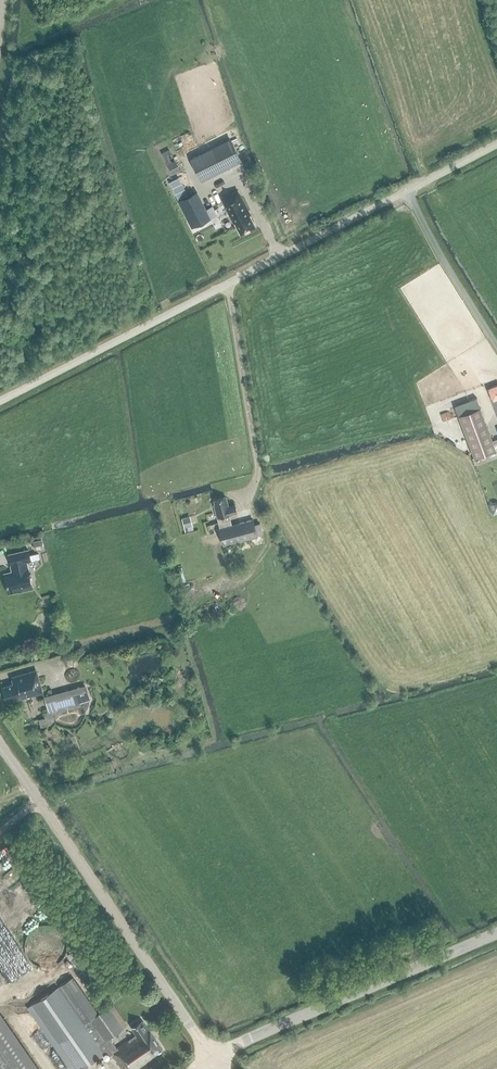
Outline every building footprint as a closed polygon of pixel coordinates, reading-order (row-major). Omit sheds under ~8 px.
[(231,141),(192,160),(201,179),(240,160),(231,141)] [(174,161),(168,165),(172,173),(172,174),(179,171),(174,161)] [(223,196),(221,197),(234,224),(234,223),(240,235),(255,228),(249,216),(250,216),(241,197),(240,198),(237,191),(224,197),(223,196)] [(207,213),(210,219),(216,215),(213,210),(207,213)] [(458,416),(479,408),(475,398),(454,406),(458,416)] [(494,450),(496,449),(496,439),(492,441),(479,408),(458,416),(473,457),(494,450)] [(254,538),(253,536),(259,534),(256,524),(251,525),(250,521),(228,526),(226,515),(234,513),(232,505),(226,507),(223,498),(212,501),(213,505),(211,506),(217,529),(216,529),(220,546),(254,538)] [(187,517),(181,519),(184,528),(190,526),(187,517)] [(32,541),(34,550),(43,548),(41,539),(32,541)] [(27,569),(25,562),(39,558),(38,553),(29,555),(28,550),(8,555),(10,565),(12,573),(3,575),(6,585),(8,593),(18,590),(18,592),(31,589),(27,569)] [(9,700),(10,702),(44,693),(42,684),(40,684),(39,678),(37,678),(35,671),(11,677),(13,684),(1,687),(5,701),(9,700)] [(47,709),(43,710),(43,713),(42,713),(43,718),(38,719),(41,727),(55,723),(53,714),(69,710),(69,709),(81,706),(80,703),(90,701),(86,685),(44,697),(47,709)] [(66,955),(67,951),(66,947),(65,943),(63,940),(60,936),(56,933),(52,932),(49,931),(45,931),(40,932),(37,933),(33,935),(31,938),(28,941),(27,944),(26,948),(25,952),(26,956),(27,960),(29,963),(32,967),(36,970),(39,971),(42,972),(47,972),(51,972),(55,970),(58,968),(61,966),(64,962),(66,958),(66,955)] [(130,1028),(135,1035),(117,1048),(109,1037),(123,1028),(109,1007),(84,1024),(59,988),(27,1009),(68,1068),(81,1068),(109,1050),(121,1068),(125,1066),(127,1068),(152,1068),(161,1063),(155,1055),(162,1050),(149,1030),(148,1030),(142,1021),(130,1028)] [(0,1014),(0,1068),(38,1068),(0,1014)]
